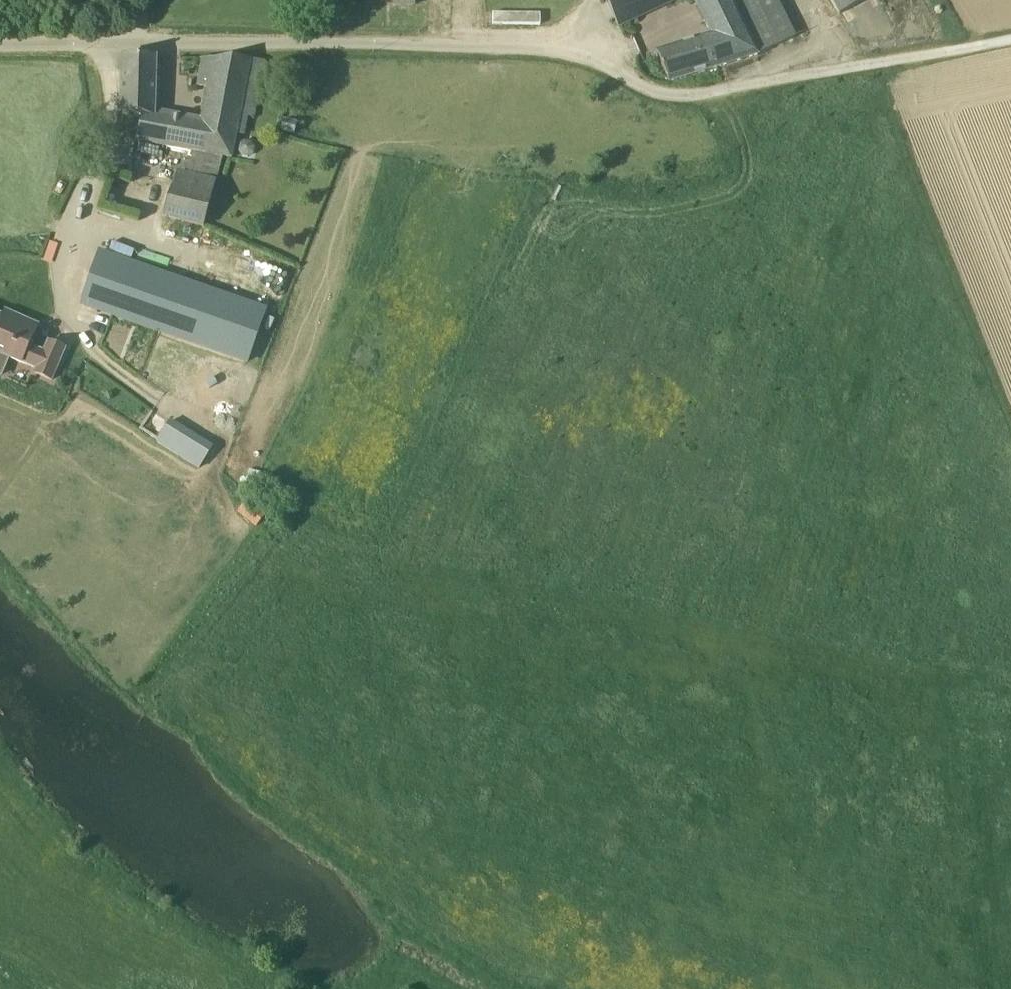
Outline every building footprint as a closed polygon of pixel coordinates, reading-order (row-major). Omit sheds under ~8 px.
[(618,27),(636,18),(671,0),(605,0),(618,27)] [(710,34),(666,47),(655,52),(669,84),(758,56),(784,43),(796,37),(777,0),(694,0),(710,34)] [(839,15),(865,0),(831,0),(839,15)] [(222,158),(231,159),(251,59),(203,58),(202,78),(202,89),(207,90),(201,118),(155,112),(156,57),(122,57),(121,110),(142,114),(135,143),(166,148),(222,158)] [(297,123),(283,120),(280,130),(294,134),(297,123)] [(185,175),(180,174),(177,173),(164,217),(203,228),(222,158),(166,148),(164,157),(182,160),(186,158),(188,156),(195,157),(194,164),(188,163),(185,175)] [(267,309),(119,258),(100,251),(81,304),(97,310),(91,326),(107,331),(112,317),(115,319),(248,364),(267,309)] [(51,381),(65,348),(49,341),(44,352),(29,345),(38,325),(5,311),(3,316),(0,315),(0,374),(2,375),(9,358),(12,359),(36,369),(34,374),(51,381)] [(171,420),(164,431),(157,442),(198,469),(212,447),(171,420)] [(237,512),(255,527),(270,510),(252,494),(237,512)]
